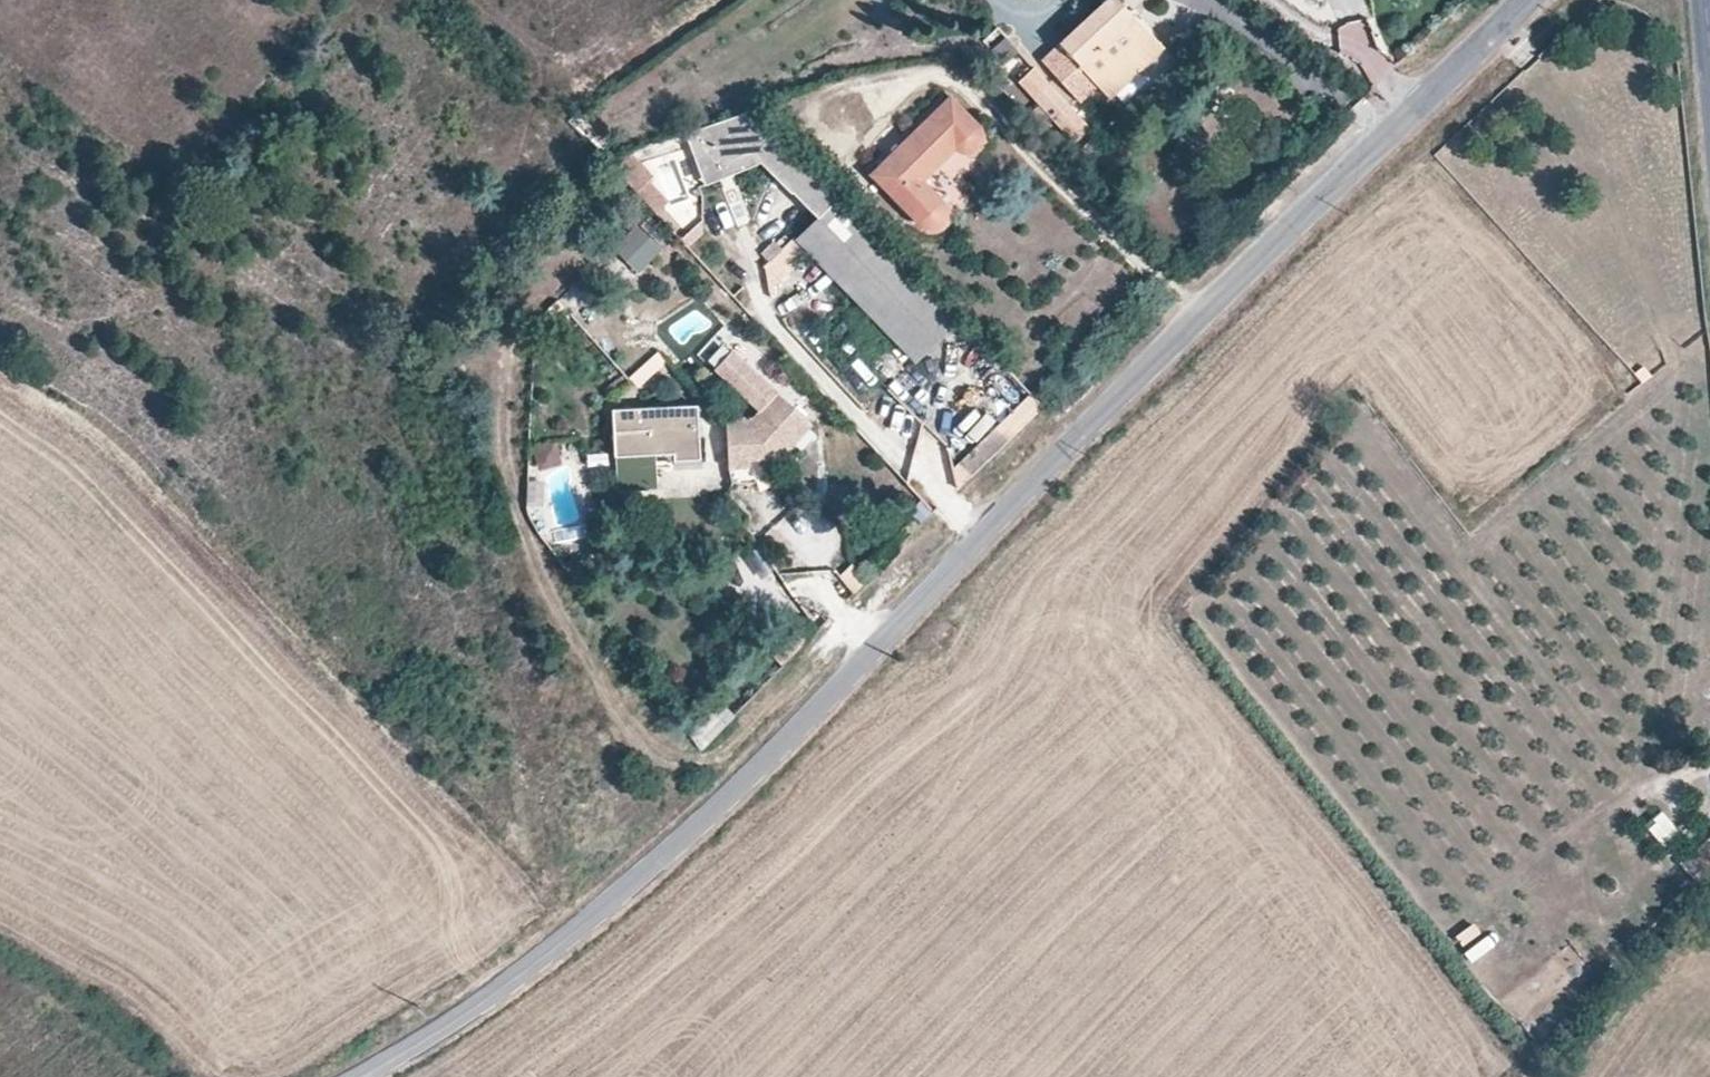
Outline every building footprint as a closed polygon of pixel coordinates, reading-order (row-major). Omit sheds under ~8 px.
[(1162,46),(1120,0),(1106,0),(1060,43),(1109,95),(1162,46)] [(1344,56),(1374,49),(1366,19),(1337,27),(1344,56)] [(1109,95),(1060,43),(1043,59),(1092,111),(1108,96),(1109,95)] [(1091,128),(1035,68),(1019,83),(1075,144),(1091,128)] [(983,142),(984,135),(981,127),(952,96),(872,174),(920,225),(927,229),(934,230),(940,228),(944,224),(947,219),(948,211),(944,201),(924,181),(954,149),(962,152),(968,154),(974,151),(979,149),(983,142)] [(757,158),(817,218),(840,197),(750,104),(678,132),(693,167),(745,145),(757,158)] [(700,183),(757,158),(745,145),(693,167),(700,183)] [(654,177),(628,151),(605,160),(654,213),(667,201),(648,182),(654,177)] [(737,226),(751,221),(735,180),(721,185),(737,226)] [(960,320),(840,197),(817,218),(796,239),(810,255),(915,363),(960,320)] [(637,274),(663,253),(640,225),(615,245),(637,274)] [(810,255),(796,239),(767,266),(771,292),(810,255)] [(752,412),(727,413),(730,462),(747,461),(753,454),(768,453),(775,460),(812,419),(733,344),(714,364),(758,406),(752,412)] [(969,483),(1045,410),(1032,396),(956,470),(969,483)] [(702,459),(699,405),(614,409),(616,456),(617,456),(658,454),(674,453),(674,460),(702,459)] [(979,412),(961,424),(977,446),(994,435),(979,412)] [(658,454),(617,456),(619,490),(660,488),(658,454)] [(721,706),(692,737),(705,749),(734,718),(721,706)] [(1681,834),(1661,812),(1646,825),(1666,848),(1681,834)] [(1477,965),(1504,945),(1486,921),(1459,941),(1477,965)] [(1556,958),(1501,1001),(1519,1023),(1573,981),(1556,958)]
